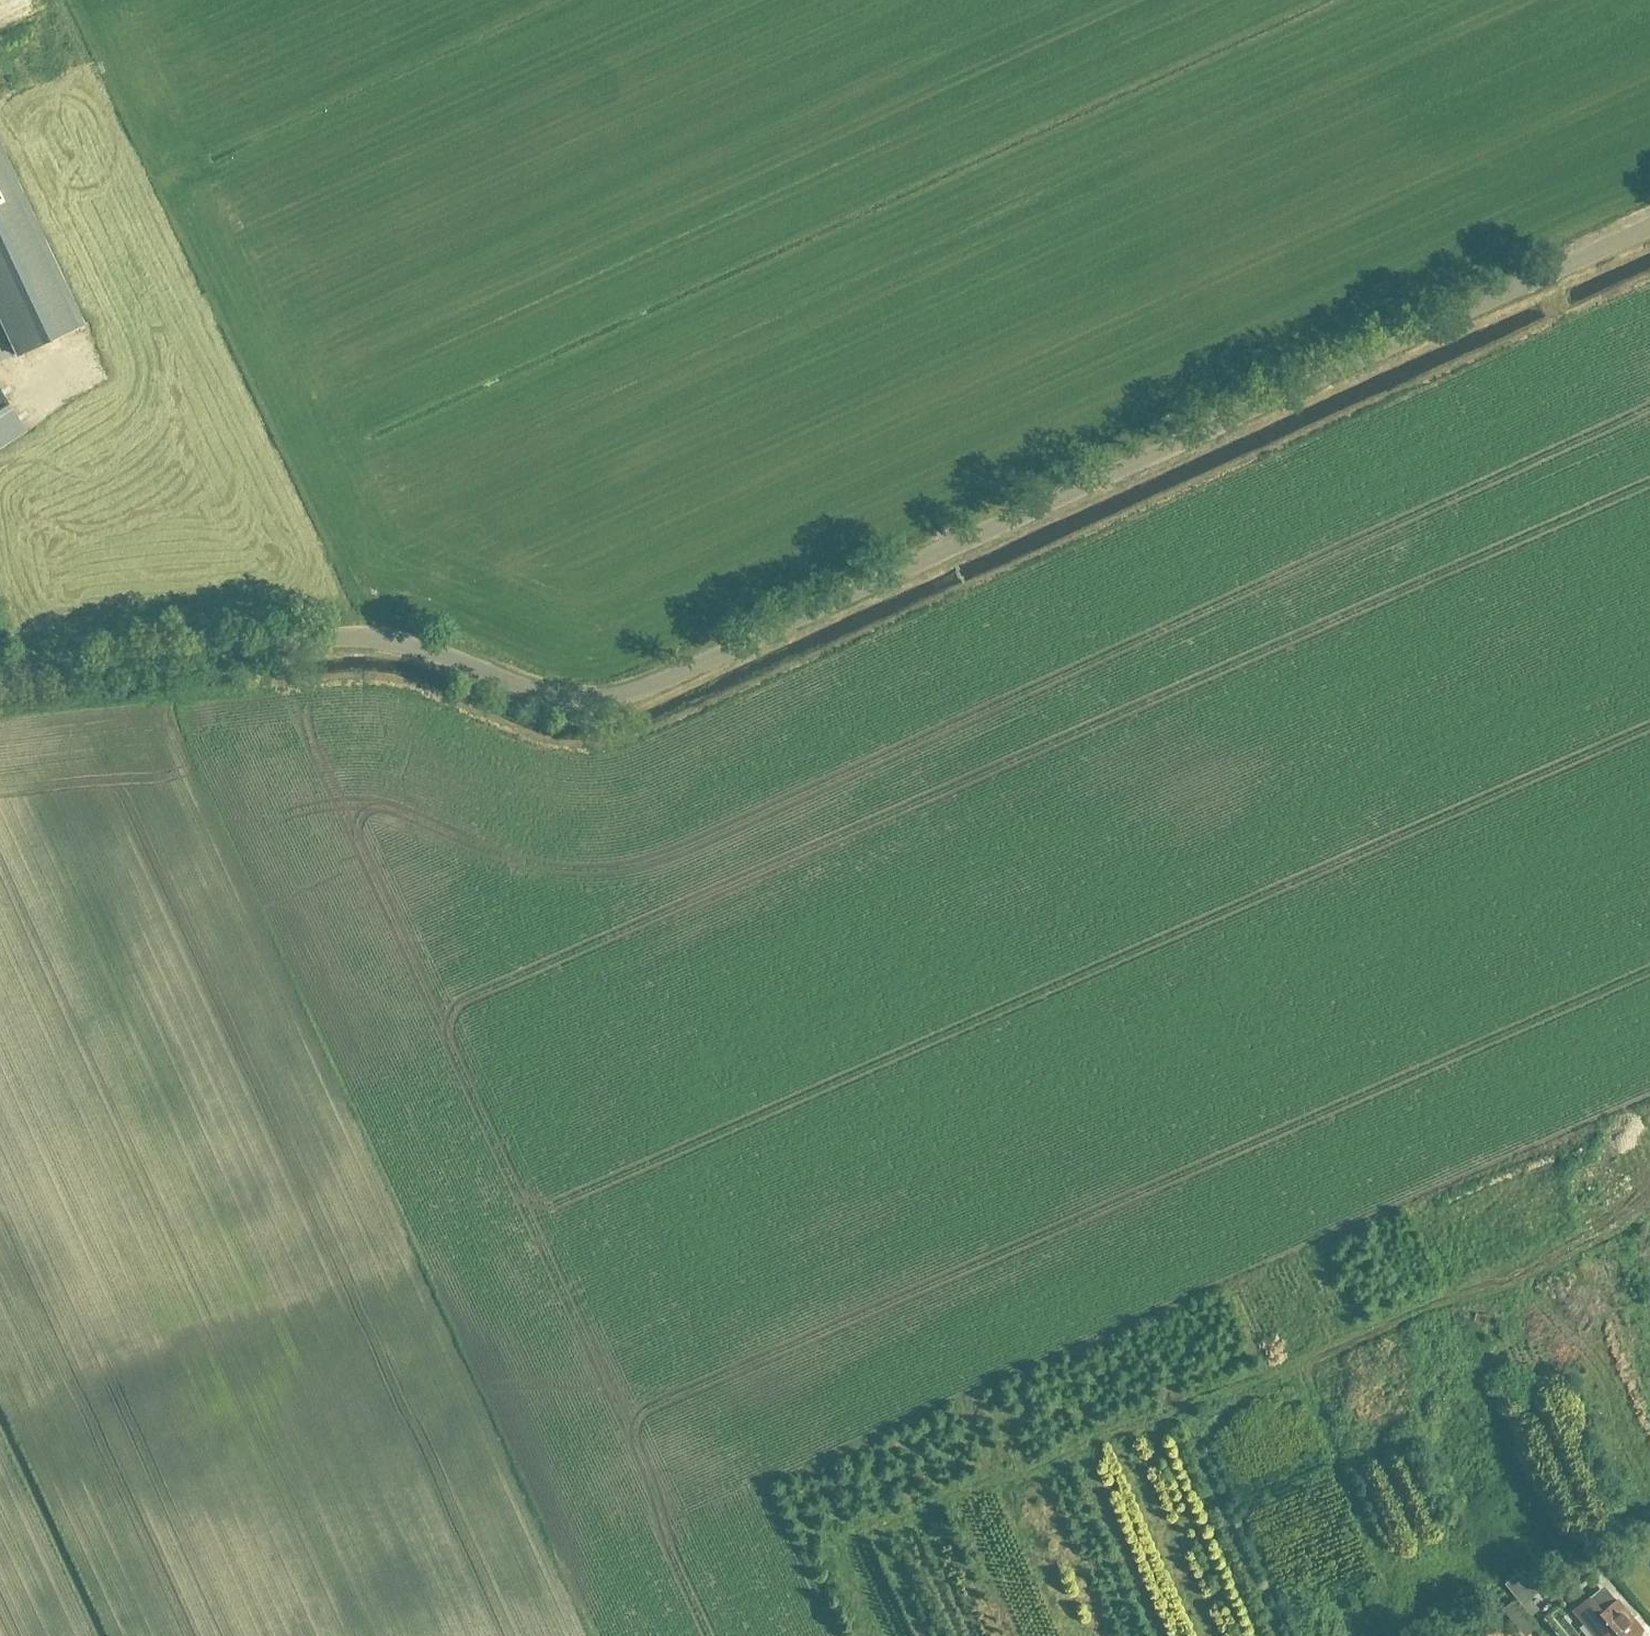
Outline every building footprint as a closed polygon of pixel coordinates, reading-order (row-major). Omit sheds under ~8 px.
[(0,141),(0,318),(17,356),(86,324),(0,141)] [(32,428),(13,394),(0,401),(0,446),(32,428)] [(1531,1597),(1523,1604),(1531,1614),(1539,1608),(1531,1597)] [(1574,1610),(1585,1623),(1596,1635),(1615,1635),(1618,1633),(1620,1635),(1635,1635),(1642,1630),(1617,1600),(1603,1613),(1590,1597),(1574,1610)] [(1512,1601),(1502,1609),(1508,1617),(1519,1608),(1512,1601)]
